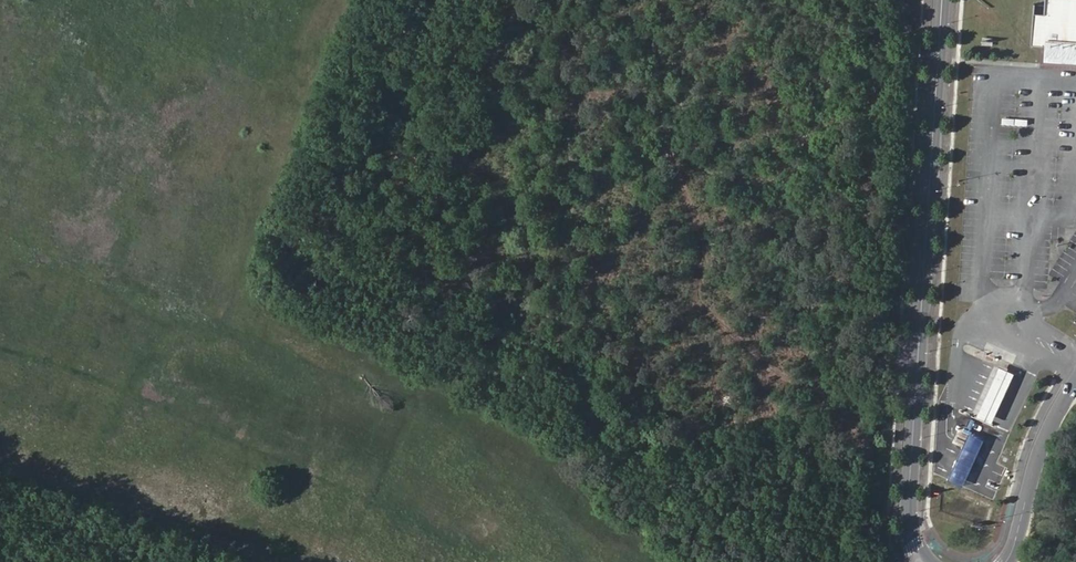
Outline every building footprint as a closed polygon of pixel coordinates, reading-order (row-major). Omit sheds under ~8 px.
[(1031,43),(1039,45),(1053,45),(1075,46),(1075,0),(1045,0),(1044,11),(1044,23),(1033,22),(1031,43)] [(1044,11),(1033,11),(1033,22),(1044,23),(1044,11)] [(1027,126),(1028,119),(1003,117),(1003,124),(1027,126)] [(1015,371),(1001,365),(979,417),(993,423),(1015,371)]
